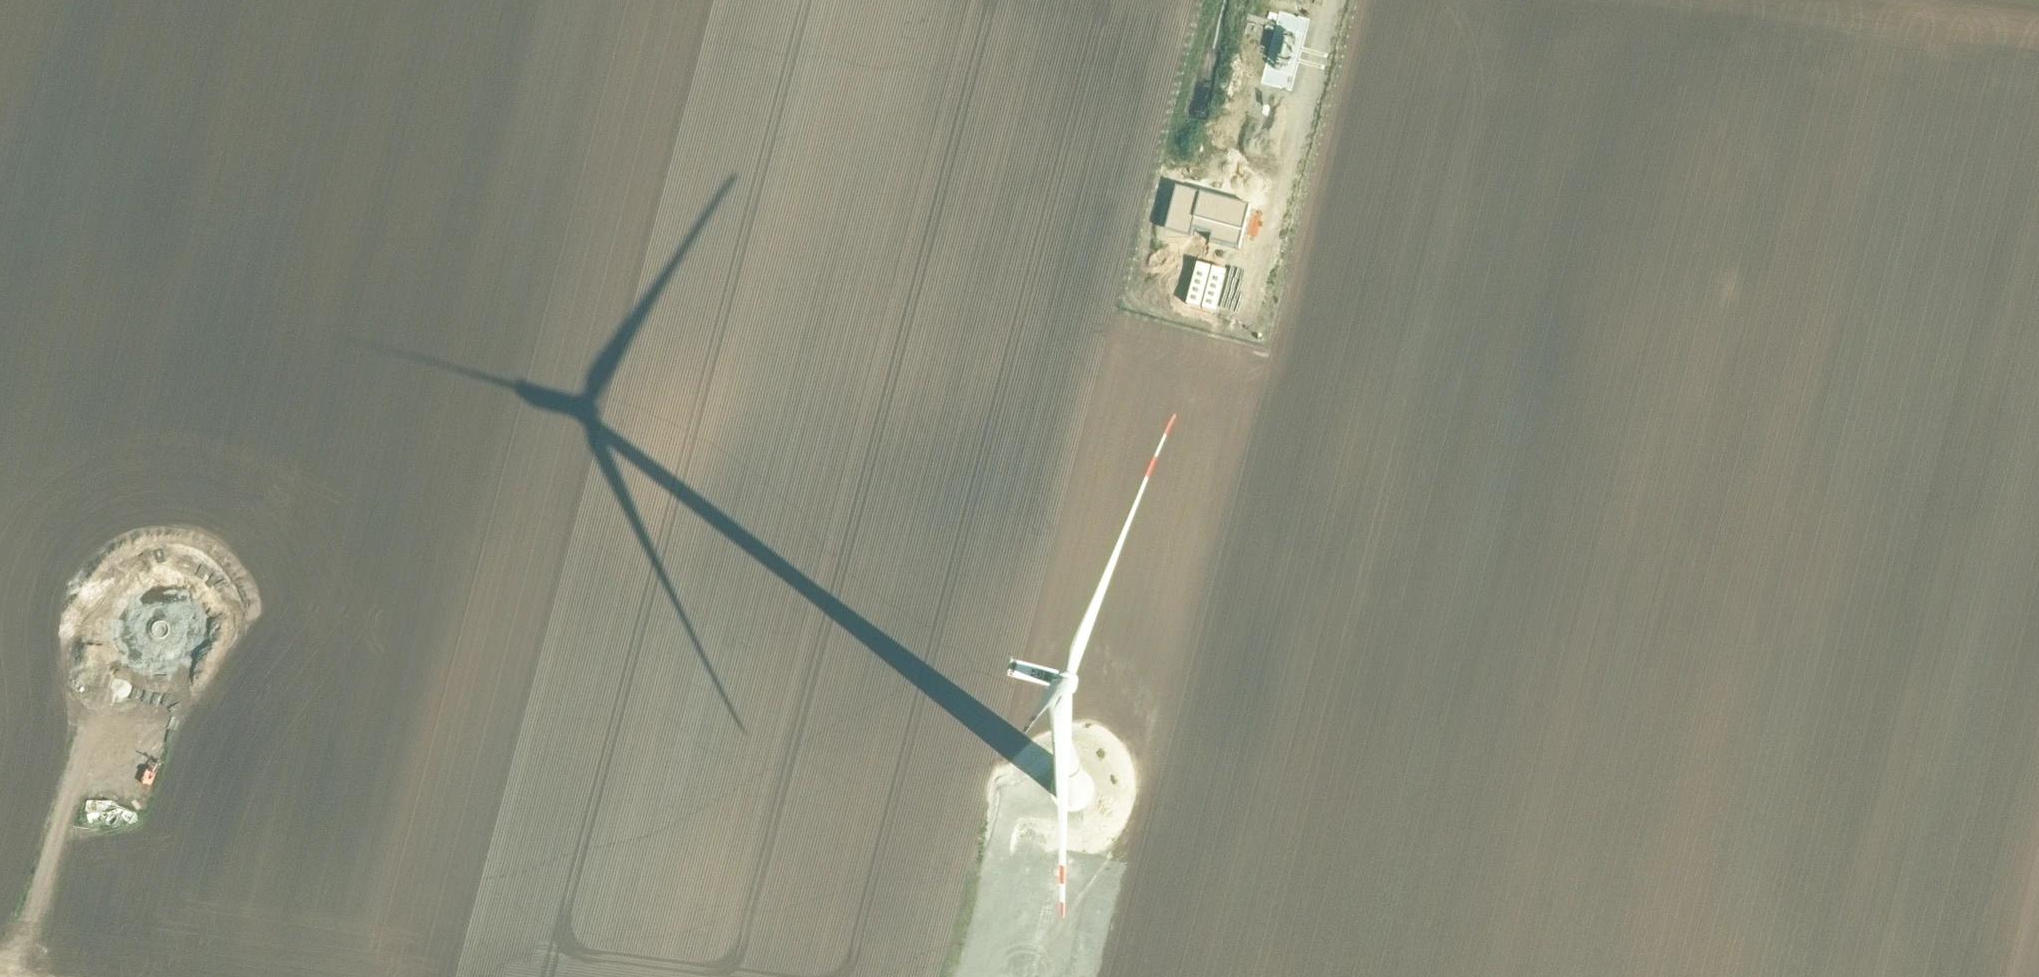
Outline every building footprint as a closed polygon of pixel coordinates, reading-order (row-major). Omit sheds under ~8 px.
[(1262,85),(1290,93),(1310,22),(1282,14),(1262,85)] [(1213,219),(1236,228),(1241,214),(1219,206),(1213,219)]
